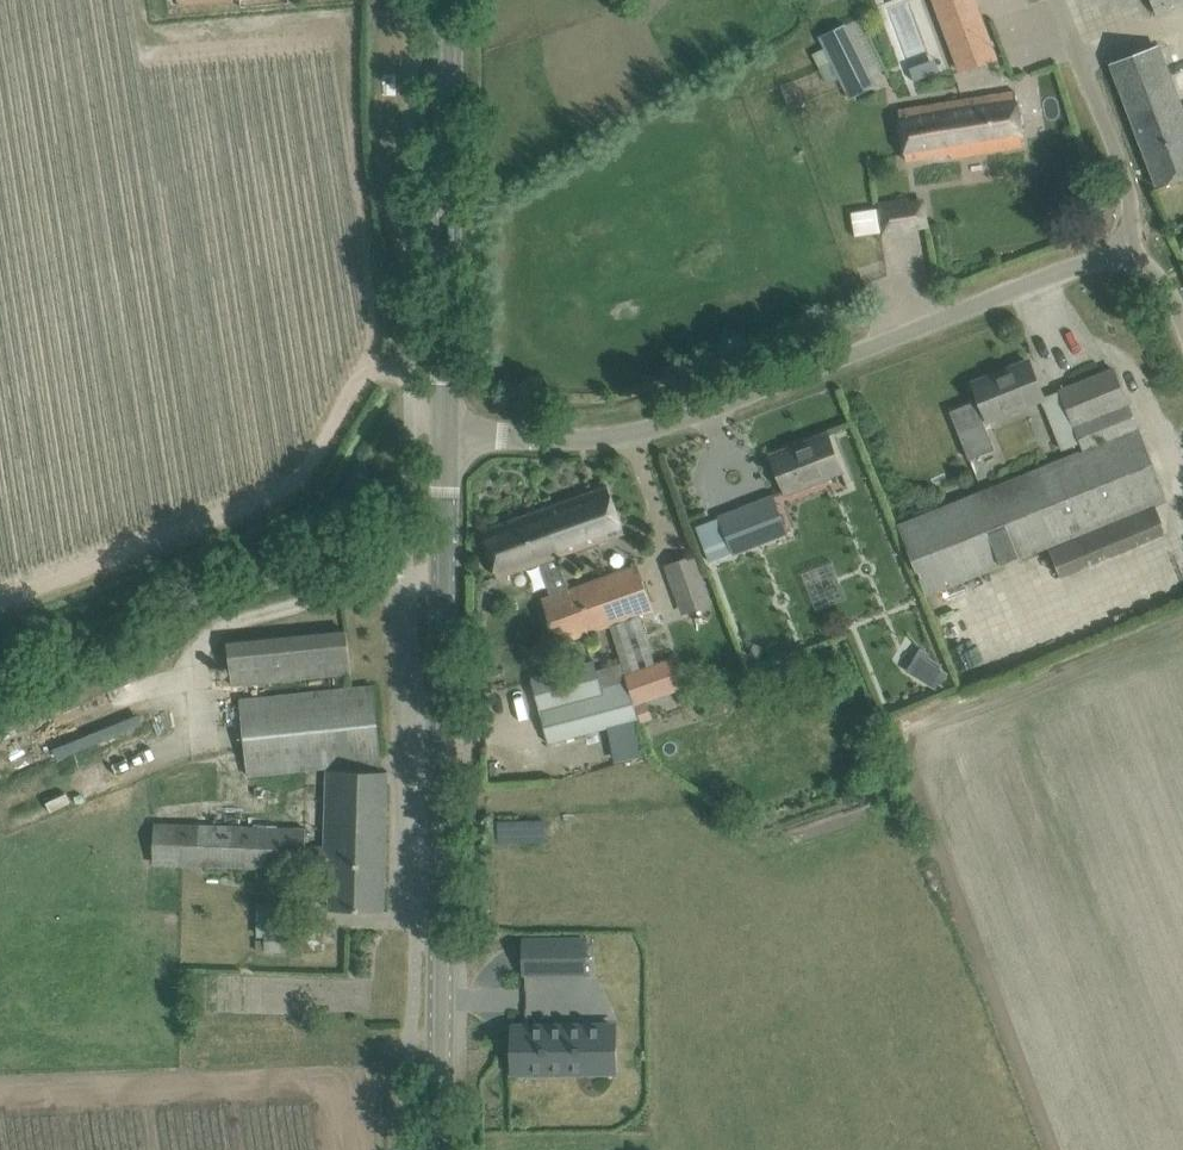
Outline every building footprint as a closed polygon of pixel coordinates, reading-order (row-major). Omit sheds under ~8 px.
[(985,27),(975,0),(940,0),(955,39),(985,27)] [(1182,4),(1182,0),(1152,0),(1158,14),(1182,4)] [(848,24),(820,38),(850,98),(877,85),(848,24)] [(1181,179),(1182,179),(1182,106),(1161,46),(1113,65),(1159,188),(1181,179)] [(1025,145),(1016,91),(899,110),(907,160),(951,153),(953,157),(1025,145)] [(884,233),(914,228),(909,198),(880,203),(884,233)] [(1044,397),(1044,396),(1031,364),(1000,377),(999,373),(975,383),(981,398),(951,410),(960,433),(970,459),(996,449),(985,420),(1043,397),(1044,397)] [(1044,397),(1043,397),(1064,449),(1083,442),(1086,450),(901,525),(928,593),(1166,498),(1114,368),(1044,396),(1044,397)] [(842,470),(838,460),(829,437),(798,449),(797,446),(774,456),(787,491),(842,470)] [(625,533),(616,508),(608,485),(545,508),(562,555),(625,533)] [(708,561),(733,552),(788,532),(775,495),(695,524),(708,561)] [(557,557),(562,555),(545,508),(482,530),(499,577),(540,563),(551,595),(542,598),(559,643),(610,625),(605,607),(596,612),(593,604),(586,607),(579,586),(569,590),(557,557)] [(666,561),(681,611),(714,601),(699,551),(666,561)] [(656,661),(642,614),(654,609),(639,565),(579,586),(586,607),(593,604),(596,612),(605,607),(610,625),(621,661),(634,699),(679,686),(671,656),(656,661)] [(233,685),(328,675),(351,672),(347,631),(229,643),(233,685)] [(944,668),(922,654),(911,672),(933,685),(944,668)] [(634,699),(621,661),(598,667),(596,660),(532,677),(549,742),(639,718),(632,699),(634,699)] [(384,911),(389,770),(382,770),(374,685),(239,699),(247,775),(326,764),(323,845),(302,845),(303,828),(184,824),(155,822),(154,863),(182,865),(332,869),(331,910),(384,911)] [(547,841),(546,817),(497,819),(498,843),(547,841)] [(322,925),(290,924),(290,904),(258,903),(258,923),(257,950),(321,951),(322,925)] [(573,982),(575,949),(515,946),(513,979),(573,982)] [(595,1030),(596,1007),(512,1002),(511,1024),(500,1023),(499,1049),(570,1053),(571,1029),(595,1030)]
